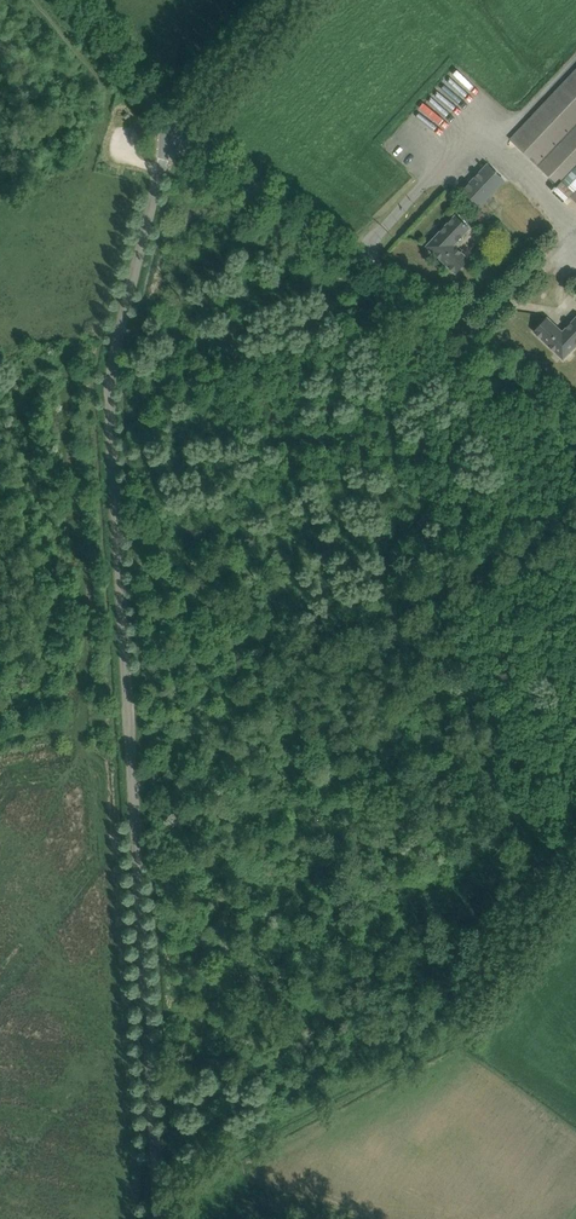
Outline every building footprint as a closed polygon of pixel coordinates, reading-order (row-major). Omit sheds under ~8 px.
[(523,126),(550,152),(538,165),(555,181),(550,187),(567,204),(573,198),(575,201),(575,70),(523,126)] [(480,207),(505,181),(487,164),(462,190),(480,207)] [(470,229),(455,215),(427,246),(456,273),(469,259),(454,245),(470,229)] [(575,346),(575,318),(563,332),(548,318),(534,332),(563,359),(575,346)]
